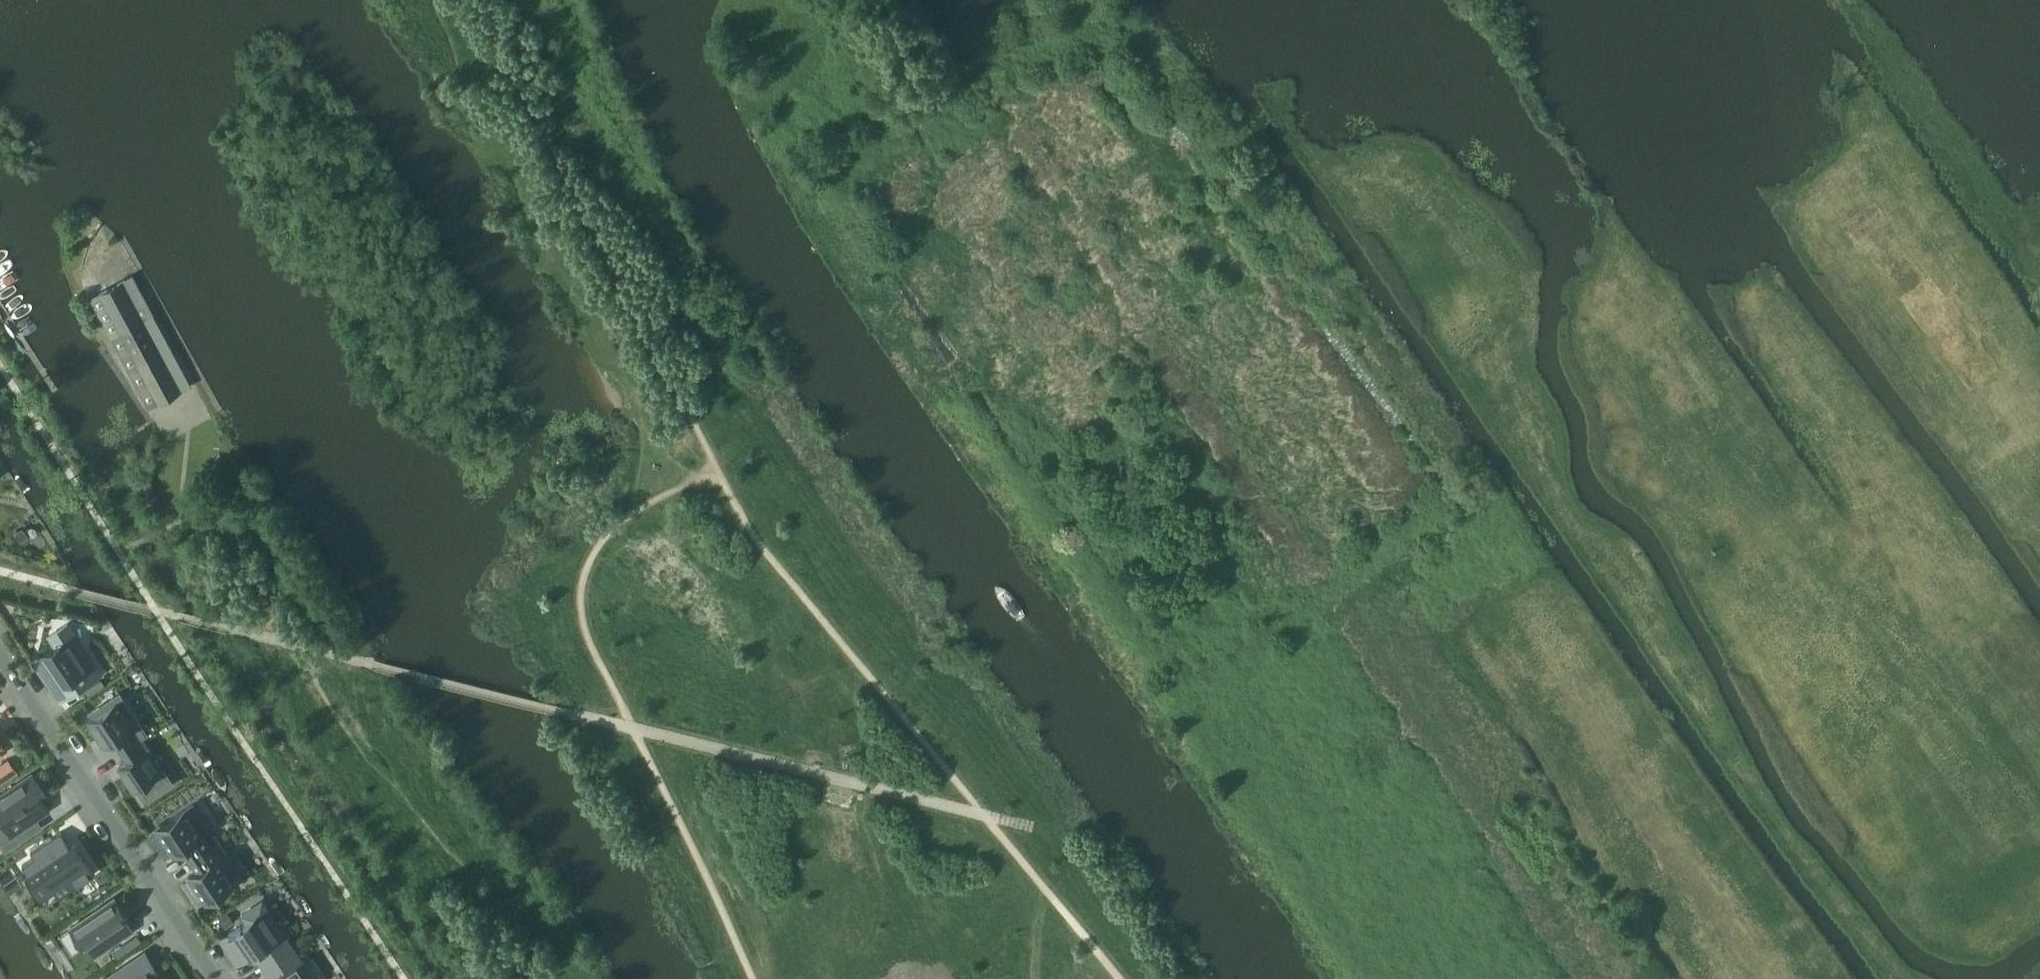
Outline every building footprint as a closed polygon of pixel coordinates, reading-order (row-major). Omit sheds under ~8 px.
[(133,274),(90,297),(149,408),(193,385),(133,274)] [(21,541),(28,536),(23,527),(16,532),(21,541)] [(57,645),(39,657),(58,687),(64,696),(65,697),(67,695),(78,688),(102,672),(69,623),(49,635),(57,645)] [(92,720),(87,723),(104,750),(112,745),(119,754),(140,741),(147,736),(141,726),(134,731),(116,704),(92,720)] [(125,765),(117,770),(135,796),(164,778),(140,741),(119,754),(125,765)] [(15,768),(9,758),(0,764),(0,778),(15,768)] [(51,809),(43,798),(49,794),(33,771),(0,793),(0,821),(1,821),(11,836),(51,809)] [(193,804),(158,827),(175,853),(183,848),(191,860),(218,842),(193,804)] [(71,845),(61,831),(32,851),(36,856),(24,864),(30,872),(27,874),(47,902),(94,870),(75,842),(71,845)] [(198,870),(190,875),(207,901),(242,877),(218,842),(191,860),(198,870)] [(94,957),(135,930),(127,918),(130,916),(116,895),(69,925),(84,948),(87,946),(94,957)] [(237,930),(221,940),(240,968),(256,957),(263,969),(295,948),(263,901),(232,922),(237,930)] [(224,930),(233,924),(227,915),(219,921),(224,930)] [(263,969),(270,978),(316,978),(295,948),(263,969)] [(167,978),(146,949),(103,978),(166,978),(167,978)]
